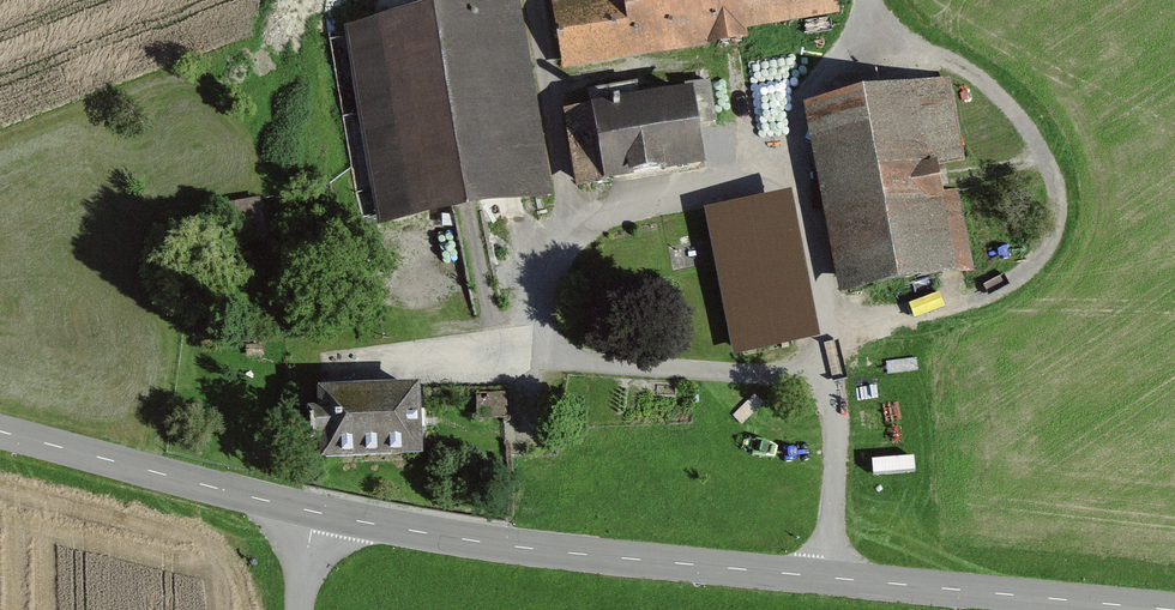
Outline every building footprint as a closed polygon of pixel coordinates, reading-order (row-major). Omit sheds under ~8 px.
[(349,26),(382,225),(552,196),(519,0),(507,0),(349,26)] [(567,76),(756,44),(755,34),(845,19),(841,0),(554,0),(567,76)] [(955,83),(807,108),(839,297),(981,273),(967,190),(946,194),(942,169),(969,164),(955,83)] [(700,95),(566,113),(576,188),(710,170),(700,95)] [(425,391),(322,393),(323,467),(427,465),(425,391)]
